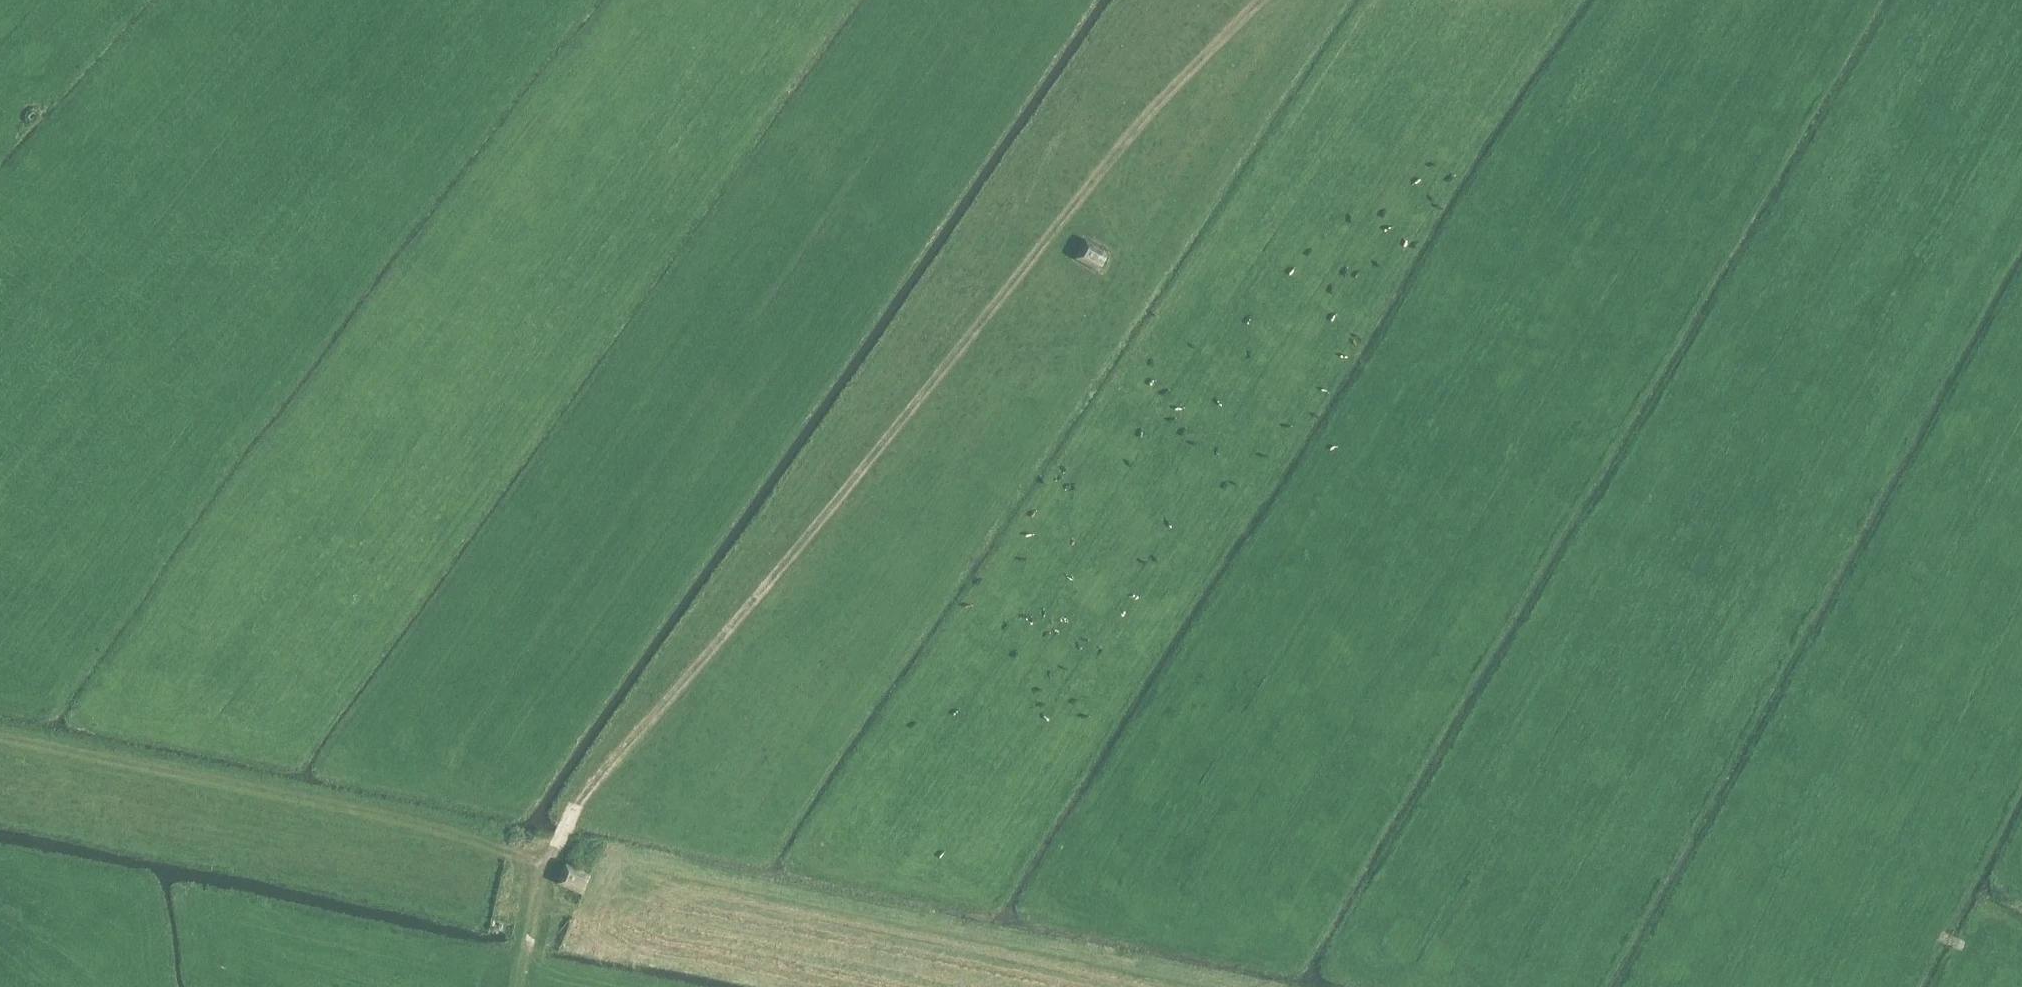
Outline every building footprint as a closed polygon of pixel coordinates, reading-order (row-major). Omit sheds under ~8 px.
[(1086,239),(1076,258),(1100,271),(1110,251),(1086,239)] [(581,893),(589,873),(564,862),(555,882),(581,893)]
